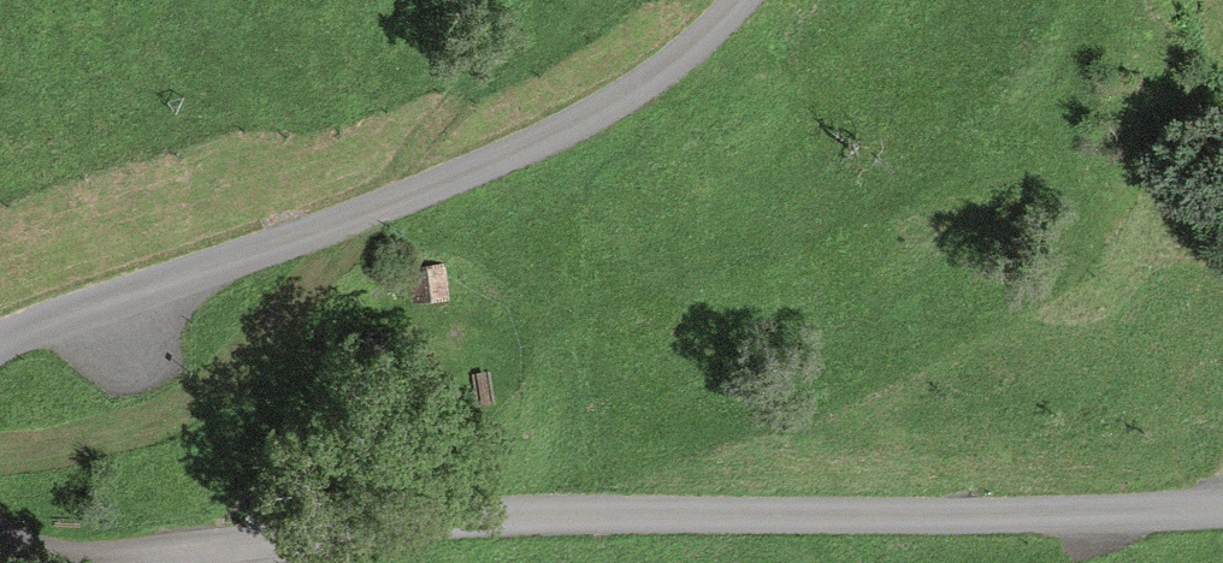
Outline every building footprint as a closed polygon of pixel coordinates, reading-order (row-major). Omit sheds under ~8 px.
[(440,270),(412,273),(417,306),(444,303),(440,270)]
